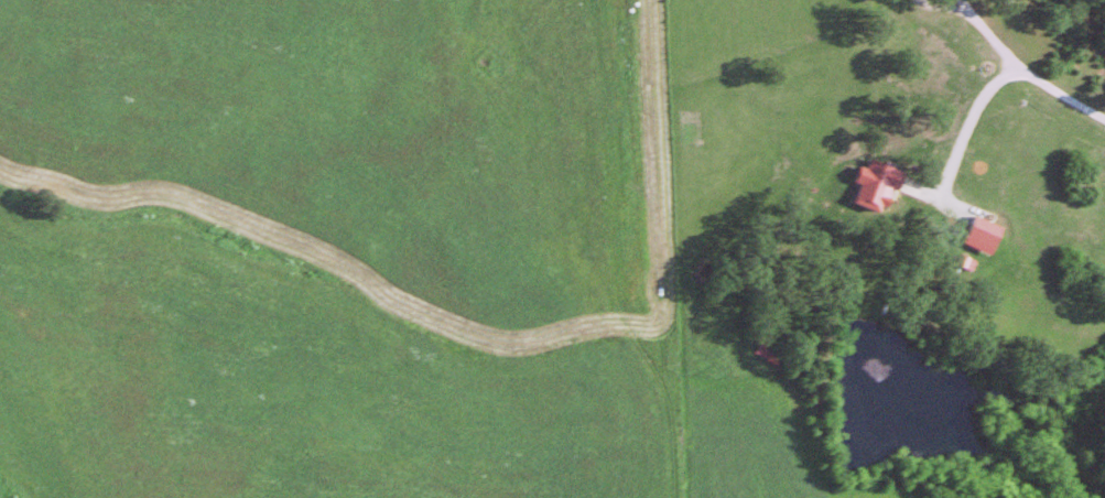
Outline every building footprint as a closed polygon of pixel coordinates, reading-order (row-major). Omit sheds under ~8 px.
[(864,184),(858,201),(888,212),(897,188),(902,190),(908,171),(874,159),(870,168),(863,166),(858,182),(864,184)] [(1007,226),(978,215),(968,243),(996,254),(1007,226)] [(760,353),(784,366),(791,353),(767,340),(760,353)]
